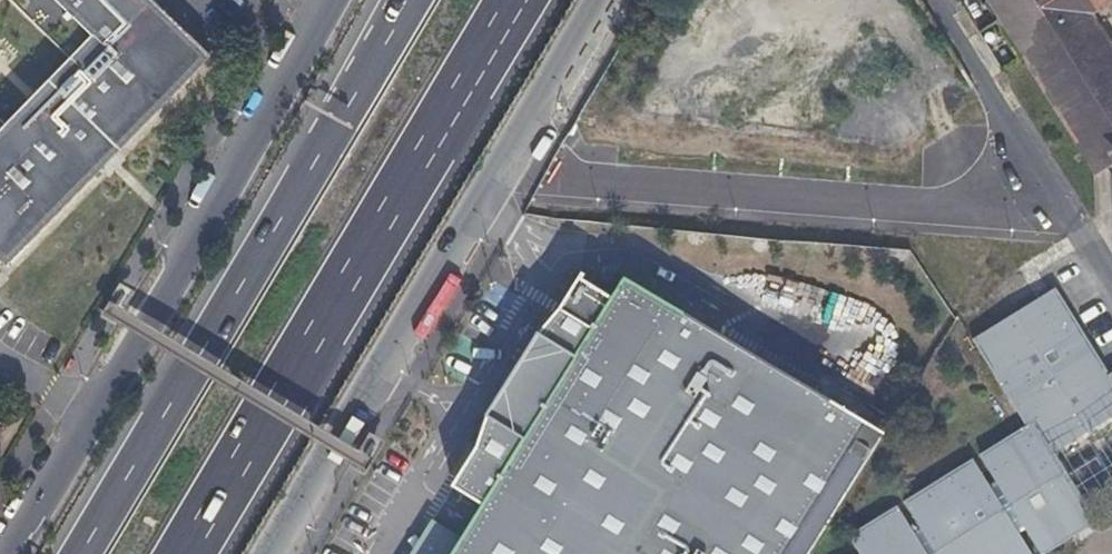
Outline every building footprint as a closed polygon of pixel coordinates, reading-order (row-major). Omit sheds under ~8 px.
[(7,270),(211,62),(147,0),(0,0),(0,263),(7,270)] [(1023,50),(1096,166),(1111,156),(1111,55),(1085,12),(1105,0),(992,0),(1023,50)] [(756,27),(726,53),(747,77),(777,51),(756,27)] [(860,92),(849,115),(878,130),(889,107),(860,92)] [(613,271),(603,285),(569,266),(523,323),(471,406),(465,441),(439,480),(478,503),(458,537),(448,553),(808,553),(884,432),(613,271)] [(1015,534),(1025,528),(1040,553),(1054,553),(1098,527),(1055,457),(1111,423),(1111,376),(1058,289),(970,342),(1024,430),(979,458),(995,484),(991,487),(975,461),(904,504),(921,531),(914,535),(898,509),(848,539),(857,553),(1027,553),(1015,534)]
